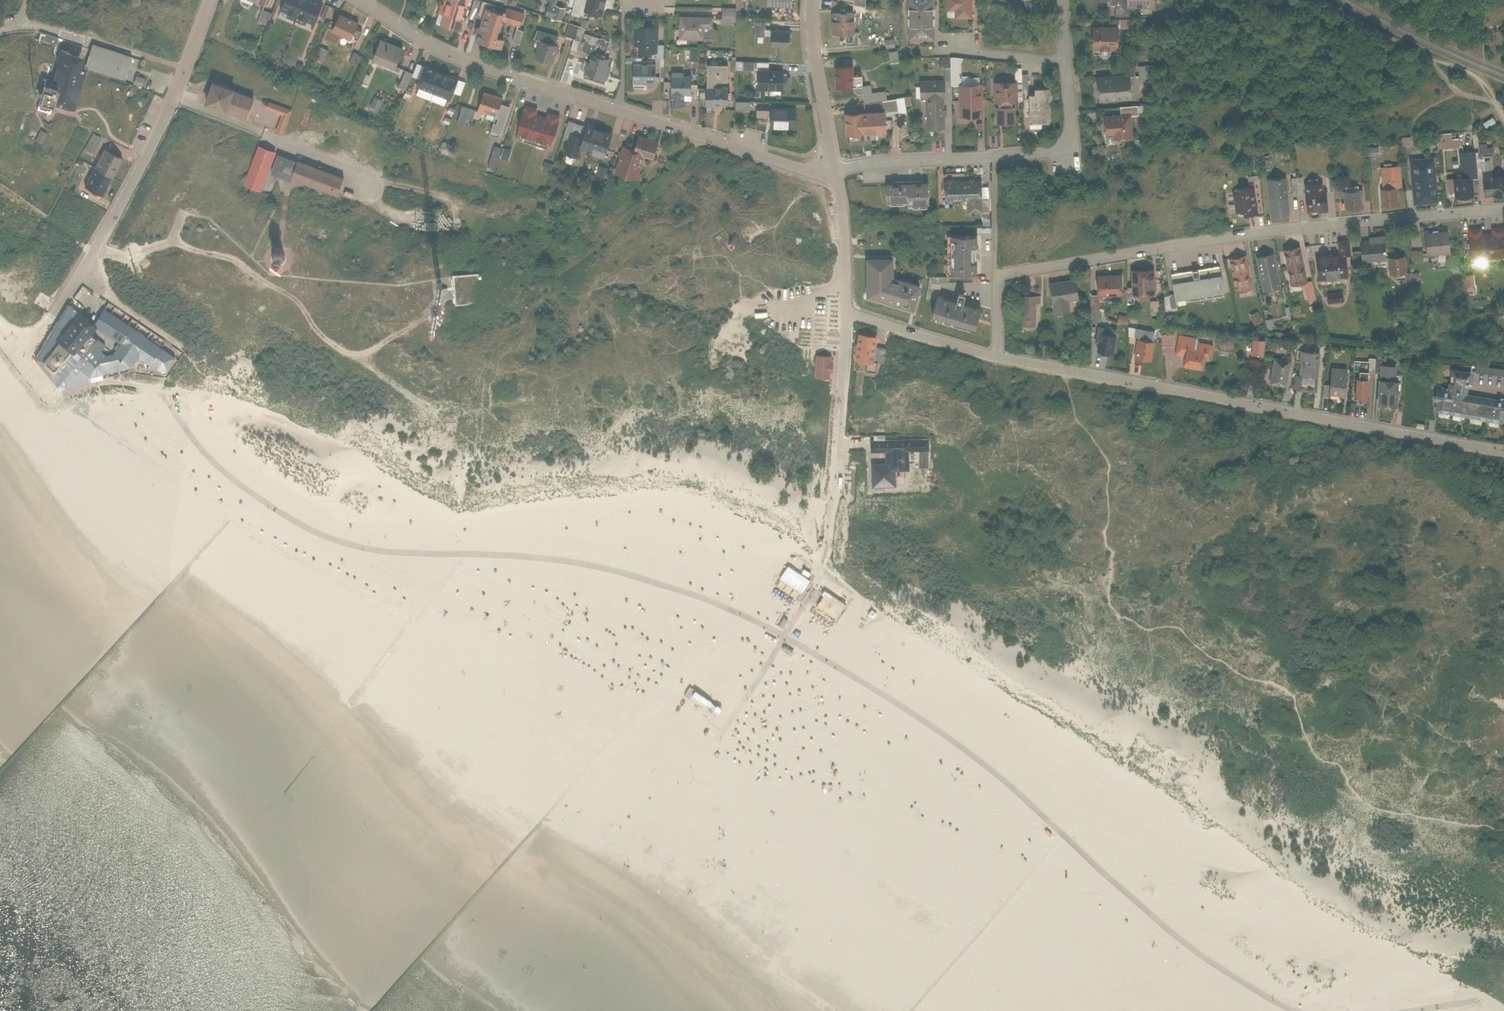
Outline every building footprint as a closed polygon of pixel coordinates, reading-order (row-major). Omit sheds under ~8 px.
[(239,0),(265,9),(268,0),(239,0)] [(315,0),(287,0),(282,12),(317,25),(325,4),(315,0)] [(458,0),(446,0),(436,30),(455,36),(458,25),(464,27),(471,4),(458,0)] [(482,0),(475,0),(471,16),(477,18),(482,0)] [(559,0),(549,0),(545,15),(563,20),(566,7),(557,5),(559,0)] [(584,11),(587,0),(575,0),(572,14),(583,16),(584,11)] [(584,11),(603,16),(605,7),(607,0),(587,0),(584,11)] [(605,7),(612,8),(614,0),(607,0),(605,7)] [(906,39),(935,39),(935,0),(906,0),(906,39)] [(947,18),(973,17),(972,0),(947,0),(947,18)] [(1088,10),(1106,10),(1107,0),(1088,0),(1088,10)] [(1131,9),(1153,9),(1153,0),(1131,0),(1131,9)] [(722,18),(720,18),(720,24),(732,24),(732,22),(737,21),(736,7),(722,7),(722,18)] [(268,24),(272,13),(264,10),(260,21),(268,24)] [(522,23),(482,11),(470,52),(492,58),(499,32),(518,37),(522,23)] [(855,12),(833,12),(833,34),(846,33),(846,47),(859,46),(859,32),(856,32),(855,12)] [(359,22),(339,15),(333,32),(353,40),(359,22)] [(713,16),(680,16),(679,39),(717,40),(717,28),(713,28),(713,16)] [(766,37),(766,22),(755,22),(755,37),(766,37)] [(565,36),(582,41),(584,35),(586,28),(569,23),(565,36)] [(659,27),(635,27),(635,52),(658,52),(659,27)] [(1120,28),(1092,29),(1093,54),(1121,53),(1120,28)] [(540,40),(552,44),(552,41),(556,43),(558,36),(537,30),(535,38),(540,40)] [(790,30),(772,30),(772,47),(790,47),(790,30)] [(41,33),(40,41),(57,44),(59,35),(41,33)] [(613,44),(584,35),(582,41),(579,50),(592,54),(608,59),(613,44)] [(887,39),(888,47),(897,46),(896,38),(887,39)] [(552,44),(540,40),(535,58),(553,63),(558,46),(552,44)] [(405,51),(381,43),(374,63),(398,71),(405,51)] [(133,59),(94,47),(86,71),(125,84),(133,59)] [(84,57),(60,49),(48,86),(37,82),(30,102),(33,103),(32,108),(49,114),(52,106),(75,114),(88,75),(79,72),(84,57)] [(892,61),(900,60),(899,50),(890,51),(892,61)] [(592,54),(586,74),(606,80),(612,60),(608,59),(592,54)] [(657,64),(635,63),(635,83),(646,83),(657,83),(657,64)] [(728,65),(706,66),(706,108),(728,108),(728,65)] [(854,65),(836,66),(836,87),(855,86),(854,65)] [(452,75),(433,68),(427,85),(446,92),(452,75)] [(407,70),(401,87),(408,90),(414,73),(407,70)] [(683,73),(671,72),(671,106),(685,106),(685,100),(691,100),(692,76),(683,76),(683,73)] [(784,72),(759,72),(759,89),(789,89),(789,75),(784,75),(784,72)] [(143,85),(145,77),(138,75),(135,82),(143,85)] [(1135,77),(1098,79),(1099,105),(1136,103),(1135,77)] [(947,82),(921,83),(921,100),(927,100),(927,131),(948,130),(947,82)] [(1021,83),(997,84),(998,126),(1018,125),(1018,104),(1022,104),(1021,83)] [(250,122),(259,101),(218,84),(209,105),(250,122)] [(962,85),(962,101),(985,100),(984,84),(962,85)] [(1050,88),(1034,89),(1034,95),(1028,95),(1029,128),(1050,128),(1050,88)] [(505,97),(485,91),(479,110),(478,113),(498,119),(505,97)] [(377,96),(371,106),(379,111),(385,100),(377,96)] [(962,101),(963,116),(985,115),(985,100),(962,101)] [(750,101),(736,101),(736,110),(750,110),(750,101)] [(479,110),(459,104),(457,110),(460,111),(457,123),(474,128),(478,113),(479,110)] [(269,105),(266,112),(283,118),(277,134),(284,137),(292,114),(269,105)] [(538,109),(526,105),(522,119),(517,135),(551,145),(557,128),(560,116),(548,112),(547,117),(544,116),(538,114),(537,114),(538,109)] [(796,127),(796,107),(771,107),(770,127),(796,127)] [(769,116),(769,108),(759,108),(759,117),(769,116)] [(886,112),(846,114),(847,135),(887,133),(886,112)] [(1133,116),(1105,119),(1107,143),(1135,141),(1133,116)] [(1489,126),(1498,121),(1495,116),(1486,121),(1489,126)] [(574,133),(584,136),(587,127),(569,121),(563,138),(571,140),(574,133)] [(584,136),(574,133),(571,140),(567,154),(578,158),(582,146),(593,150),(592,154),(604,158),(613,133),(591,126),(587,125),(587,127),(584,136)] [(37,137),(44,140),(48,128),(40,126),(37,137)] [(105,139),(95,134),(86,152),(96,157),(105,139)] [(1451,134),(1437,135),(1438,149),(1461,148),(1460,138),(1451,139),(1451,134)] [(658,144),(639,138),(636,149),(624,145),(615,174),(639,181),(642,174),(639,173),(644,156),(654,159),(658,144)] [(1477,145),(1478,151),(1478,158),(1483,158),(1483,159),(1493,158),(1492,147),(1486,147),(1486,144),(1477,145)] [(489,166),(496,169),(504,148),(496,145),(489,166)] [(1372,155),(1380,154),(1380,146),(1371,147),(1372,155)] [(263,192),(276,155),(260,149),(247,187),(263,192)] [(125,160),(108,151),(98,169),(116,178),(125,160)] [(1460,176),(1449,177),(1450,199),(1473,197),(1471,178),(1478,177),(1478,172),(1490,171),(1489,160),(1483,161),(1483,159),(1483,158),(1478,158),(1478,151),(1458,153),(1460,176)] [(1263,158),(1263,168),(1272,167),(1272,157),(1263,158)] [(1433,160),(1411,161),(1415,206),(1437,204),(1433,160)] [(284,180),(340,199),(346,182),(290,163),(284,180)] [(601,166),(598,176),(606,178),(609,168),(601,166)] [(1383,169),(1385,189),(1401,187),(1406,187),(1404,167),(1383,169)] [(116,178),(98,169),(88,188),(106,197),(116,178)] [(1483,181),(1485,196),(1494,195),(1494,196),(1503,195),(1503,175),(1494,176),(1494,180),(1483,181)] [(1304,176),(1293,177),(1294,192),(1305,191),(1304,176)] [(943,178),(944,201),(968,201),(968,213),(983,213),(983,211),(988,211),(987,186),(981,186),(981,177),(943,178)] [(1273,217),(1293,215),(1291,178),(1270,180),(1273,217)] [(1308,213),(1329,211),(1327,190),(1323,190),(1322,181),(1305,183),(1306,192),(1308,213)] [(886,184),(887,202),(906,202),(906,198),(912,198),(912,203),(929,203),(929,183),(886,184)] [(1257,185),(1237,188),(1238,194),(1232,195),(1235,212),(1240,212),(1241,217),(1261,214),(1257,185)] [(1401,187),(1385,189),(1387,206),(1403,205),(1401,187)] [(1365,188),(1343,190),(1345,209),(1363,207),(1362,197),(1365,196),(1365,188)] [(1470,230),(1471,261),(1503,260),(1503,247),(1503,229),(1492,229),(1493,237),(1482,237),(1481,230),(1470,230)] [(1449,230),(1425,233),(1426,255),(1451,253),(1449,230)] [(952,273),(977,273),(977,263),(971,263),(971,247),(977,247),(977,236),(952,236),(952,273)] [(1385,238),(1360,240),(1362,260),(1386,258),(1385,238)] [(1301,246),(1283,250),(1290,284),(1308,280),(1301,246)] [(1421,250),(1411,251),(1411,263),(1422,262),(1421,250)] [(1274,253),(1256,257),(1264,292),(1281,288),(1274,253)] [(1246,255),(1229,259),(1236,291),(1253,287),(1246,255)] [(1347,256),(1319,259),(1321,277),(1349,274),(1347,256)] [(1405,274),(1403,256),(1389,257),(1391,275),(1405,274)] [(278,258),(275,257),(272,258),(270,258),(268,260),(267,262),(267,265),(267,267),(269,269),(271,271),(273,272),(275,272),(278,271),(280,269),(281,267),(281,264),(281,262),(280,260),(278,258)] [(894,258),(869,258),(868,298),(915,312),(923,285),(898,277),(895,276),(894,258)] [(1221,266),(1172,274),(1176,297),(1177,301),(1183,300),(1223,293),(1220,274),(1223,274),(1221,266)] [(1135,295),(1154,294),(1154,269),(1131,270),(1131,287),(1131,295),(1135,295)] [(479,272),(453,275),(456,306),(482,304),(479,272)] [(1476,293),(1476,274),(1468,274),(1468,293),(1476,293)] [(930,289),(941,289),(941,283),(947,282),(947,276),(929,276),(930,289)] [(1114,295),(1124,295),(1124,276),(1099,276),(1098,295),(1103,295),(1103,301),(1114,301),(1114,295)] [(1071,312),(1070,301),(1080,299),(1077,279),(1051,283),(1054,303),(1056,315),(1071,312)] [(961,292),(958,301),(940,296),(934,315),(977,328),(983,308),(964,303),(967,294),(961,292)] [(1346,301),(1345,292),(1330,293),(1330,301),(1346,301)] [(1100,296),(1091,296),(1091,322),(1100,321),(1100,296)] [(1177,301),(1176,297),(1169,298),(1171,310),(1184,308),(1183,300),(1177,301)] [(1021,328),(1036,328),(1036,316),(1038,315),(1038,310),(1036,309),(1036,307),(1042,307),(1042,299),(1021,299),(1021,328)] [(92,329),(74,314),(59,334),(37,362),(62,389),(69,387),(100,380),(130,374),(164,378),(176,362),(153,348),(155,340),(107,310),(93,327),(115,348),(100,347),(86,336),(92,329)] [(1118,323),(1127,325),(1129,317),(1119,315),(1118,323)] [(1298,317),(1288,322),(1292,330),(1302,325),(1298,317)] [(1254,320),(1245,324),(1250,334),(1259,330),(1254,320)] [(1098,352),(1115,355),(1118,336),(1119,331),(1099,327),(1096,344),(1097,344),(1099,344),(1098,352)] [(1137,341),(1153,344),(1155,333),(1133,329),(1132,337),(1137,338),(1137,341)] [(878,336),(859,333),(854,361),(868,363),(867,372),(876,373),(878,363),(885,364),(887,349),(876,347),(878,336)] [(1162,347),(1174,347),(1174,335),(1162,336),(1162,347)] [(1184,368),(1202,371),(1204,358),(1211,359),(1213,344),(1199,342),(1199,339),(1179,336),(1176,355),(1185,357),(1184,368)] [(1133,358),(1151,361),(1154,344),(1153,344),(1137,341),(1133,358)] [(1264,357),(1265,341),(1253,341),(1252,356),(1264,357)] [(1297,373),(1295,391),(1316,393),(1320,353),(1301,351),(1299,373),(1297,373)] [(171,352),(169,355),(177,362),(179,359),(171,352)] [(832,357),(818,356),(816,378),(831,379),(831,374),(833,374),(834,362),(832,362),(832,357)] [(1271,383),(1289,385),(1293,361),(1274,358),(1271,383)] [(1356,377),(1366,377),(1366,372),(1374,373),(1376,359),(1370,359),(1369,361),(1354,360),(1354,370),(1357,371),(1356,377)] [(1382,364),(1381,379),(1398,380),(1399,365),(1382,364)] [(1503,374),(1503,368),(1479,365),(1478,371),(1503,374)] [(1329,395),(1347,396),(1349,369),(1331,368),(1330,385),(1329,395)] [(1469,394),(1473,373),(1452,369),(1449,390),(1438,388),(1435,401),(1438,402),(1437,411),(1503,423),(1503,420),(1503,400),(1469,394)] [(1368,378),(1357,378),(1356,398),(1367,399),(1368,378)] [(1398,380),(1381,379),(1379,379),(1377,406),(1398,407),(1400,380),(1398,380)] [(871,453),(886,453),(886,464),(894,464),(894,470),(909,470),(909,452),(917,452),(917,467),(928,467),(928,451),(930,451),(929,440),(871,440),(871,453)] [(886,464),(873,464),(873,487),(895,487),(894,470),(894,464),(886,464)] [(779,577),(802,592),(810,580),(788,565),(779,577)] [(835,619),(846,604),(824,589),(814,605),(835,619)] [(790,620),(784,616),(778,625),(785,629),(790,620)] [(870,622),(862,634),(878,645),(886,633),(870,622)] [(695,689),(690,698),(716,716),(722,708),(695,689)]
